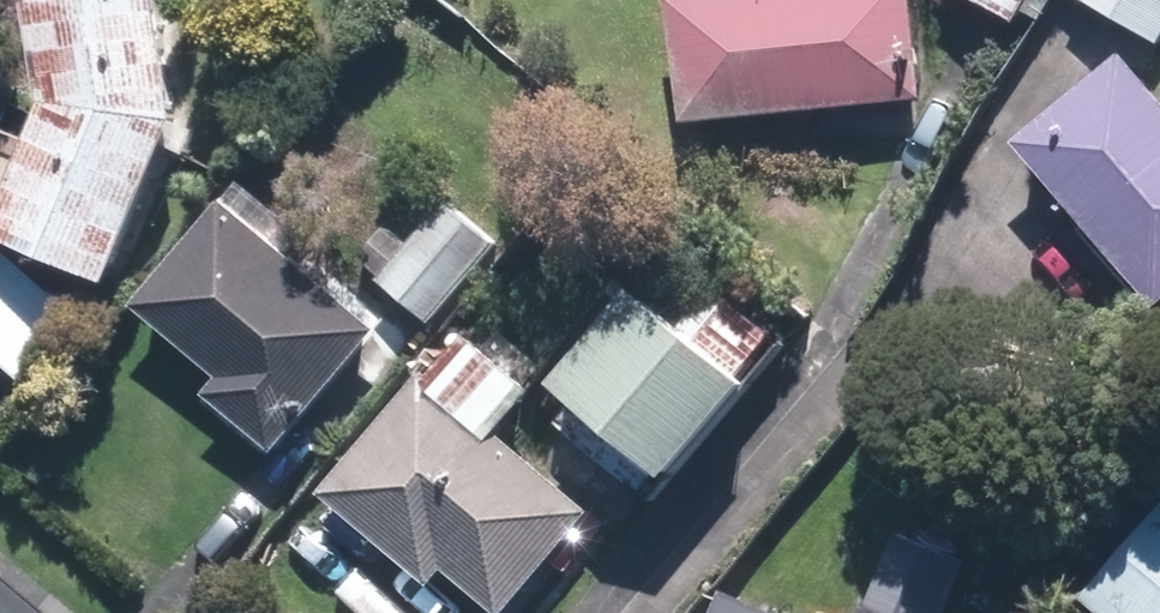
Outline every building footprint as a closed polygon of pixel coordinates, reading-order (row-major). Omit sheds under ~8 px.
[(132,289),(201,127),(189,0),(130,0),(130,5),(66,11),(74,107),(18,241),(132,289)] [(700,125),(935,101),(924,0),(729,0),(688,4),(700,125)] [(1026,26),(1034,12),(1048,21),(1061,0),(984,0),(1026,26)] [(1159,43),(1159,0),(1086,0),(1159,43)] [(1159,297),(1159,83),(1144,64),(1039,151),(1159,297)] [(221,399),(286,454),(389,333),(239,207),(152,311),(236,381),(221,399)] [(390,285),(440,325),(504,248),(456,208),(421,252),(396,230),(369,261),(393,281),(390,285)] [(39,384),(93,319),(16,255),(0,274),(0,351),(39,384)] [(606,298),(537,384),(663,486),(743,388),(722,371),(750,336),(679,279),(653,311),(632,293),(619,309),(606,298)] [(490,612),(495,612),(583,514),(493,435),(531,393),(513,377),(523,366),(472,321),(318,492),(426,588),(441,571),(490,612)] [(1101,612),(1159,612),(1159,512),(1084,598),(1101,612)] [(890,534),(860,605),(878,612),(938,612),(959,563),(890,534)] [(717,594),(710,612),(763,612),(717,594)]
